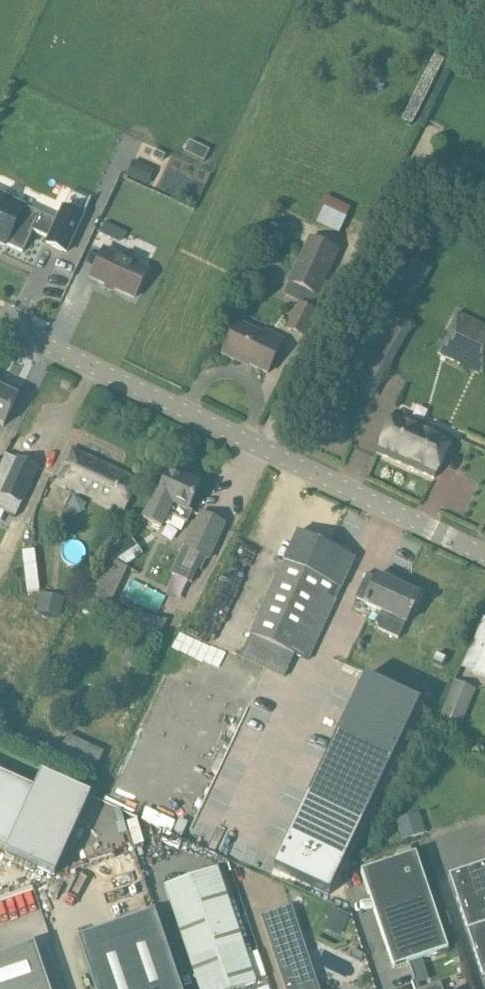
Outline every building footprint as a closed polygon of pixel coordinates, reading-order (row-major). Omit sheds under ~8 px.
[(6,247),(6,246),(23,253),(33,232),(49,239),(47,244),(67,253),(83,218),(63,208),(57,222),(0,196),(0,244),(6,247)] [(106,220),(101,231),(111,236),(116,225),(106,220)] [(338,253),(309,239),(288,283),(305,291),(287,331),(303,338),(329,285),(323,283),(338,253)] [(149,271),(104,250),(91,279),(135,300),(149,271)] [(399,320),(404,322),(433,271),(412,260),(342,383),(358,392),(372,367),(399,320)] [(484,355),(484,327),(456,314),(438,352),(467,365),(474,351),(484,355)] [(237,322),(222,355),(240,363),(242,360),(251,364),(250,365),(268,374),(283,341),(265,332),(263,335),(237,322)] [(0,391),(0,425),(4,427),(17,399),(0,391)] [(452,438),(396,413),(392,421),(390,421),(379,445),(381,446),(377,455),(434,480),(437,472),(439,472),(450,447),(448,446),(452,438)] [(138,482),(73,451),(58,482),(123,514),(138,482)] [(16,518),(22,504),(38,469),(16,458),(15,459),(6,455),(0,468),(0,511),(16,518)] [(184,479),(170,473),(158,497),(155,495),(143,519),(162,528),(168,515),(187,525),(193,513),(189,511),(200,487),(199,486),(199,482),(197,478),(192,476),(188,476),(184,479)] [(188,624),(109,792),(191,830),(305,590),(329,601),(351,556),(259,513),(238,558),(240,559),(205,632),(188,624)] [(225,525),(201,514),(185,548),(172,575),(191,583),(203,557),(208,560),(225,525)] [(143,555),(130,537),(105,557),(107,558),(94,585),(95,586),(89,600),(112,610),(119,596),(115,595),(128,568),(126,566),(143,555)] [(368,575),(357,599),(366,604),(365,605),(382,613),(377,623),(380,630),(399,639),(406,624),(407,624),(420,597),(378,578),(378,579),(368,575)] [(42,593),(37,613),(61,618),(65,599),(42,593)] [(145,636),(130,633),(124,663),(140,666),(145,636)] [(475,674),(484,678),(484,650),(475,674)] [(435,651),(430,662),(441,667),(446,656),(435,651)] [(365,677),(274,870),(330,896),(420,703),(365,677)] [(456,682),(446,705),(463,712),(472,689),(456,682)] [(104,752),(72,737),(62,760),(94,775),(104,752)] [(237,762),(221,795),(235,803),(252,770),(237,762)] [(0,776),(0,852),(56,877),(93,796),(43,774),(35,791),(0,776)] [(426,833),(419,813),(396,820),(402,840),(426,833)] [(449,951),(416,854),(361,873),(394,970),(449,951)] [(449,876),(484,979),(484,978),(484,864),(449,876)] [(217,870),(164,888),(199,988),(240,988),(256,984),(217,870)] [(292,906),(261,916),(285,988),(320,988),(292,906)] [(350,915),(332,908),(323,930),(341,937),(350,915)] [(155,915),(78,941),(95,988),(181,988),(155,915)] [(34,946),(0,957),(0,988),(49,988),(34,946)]
